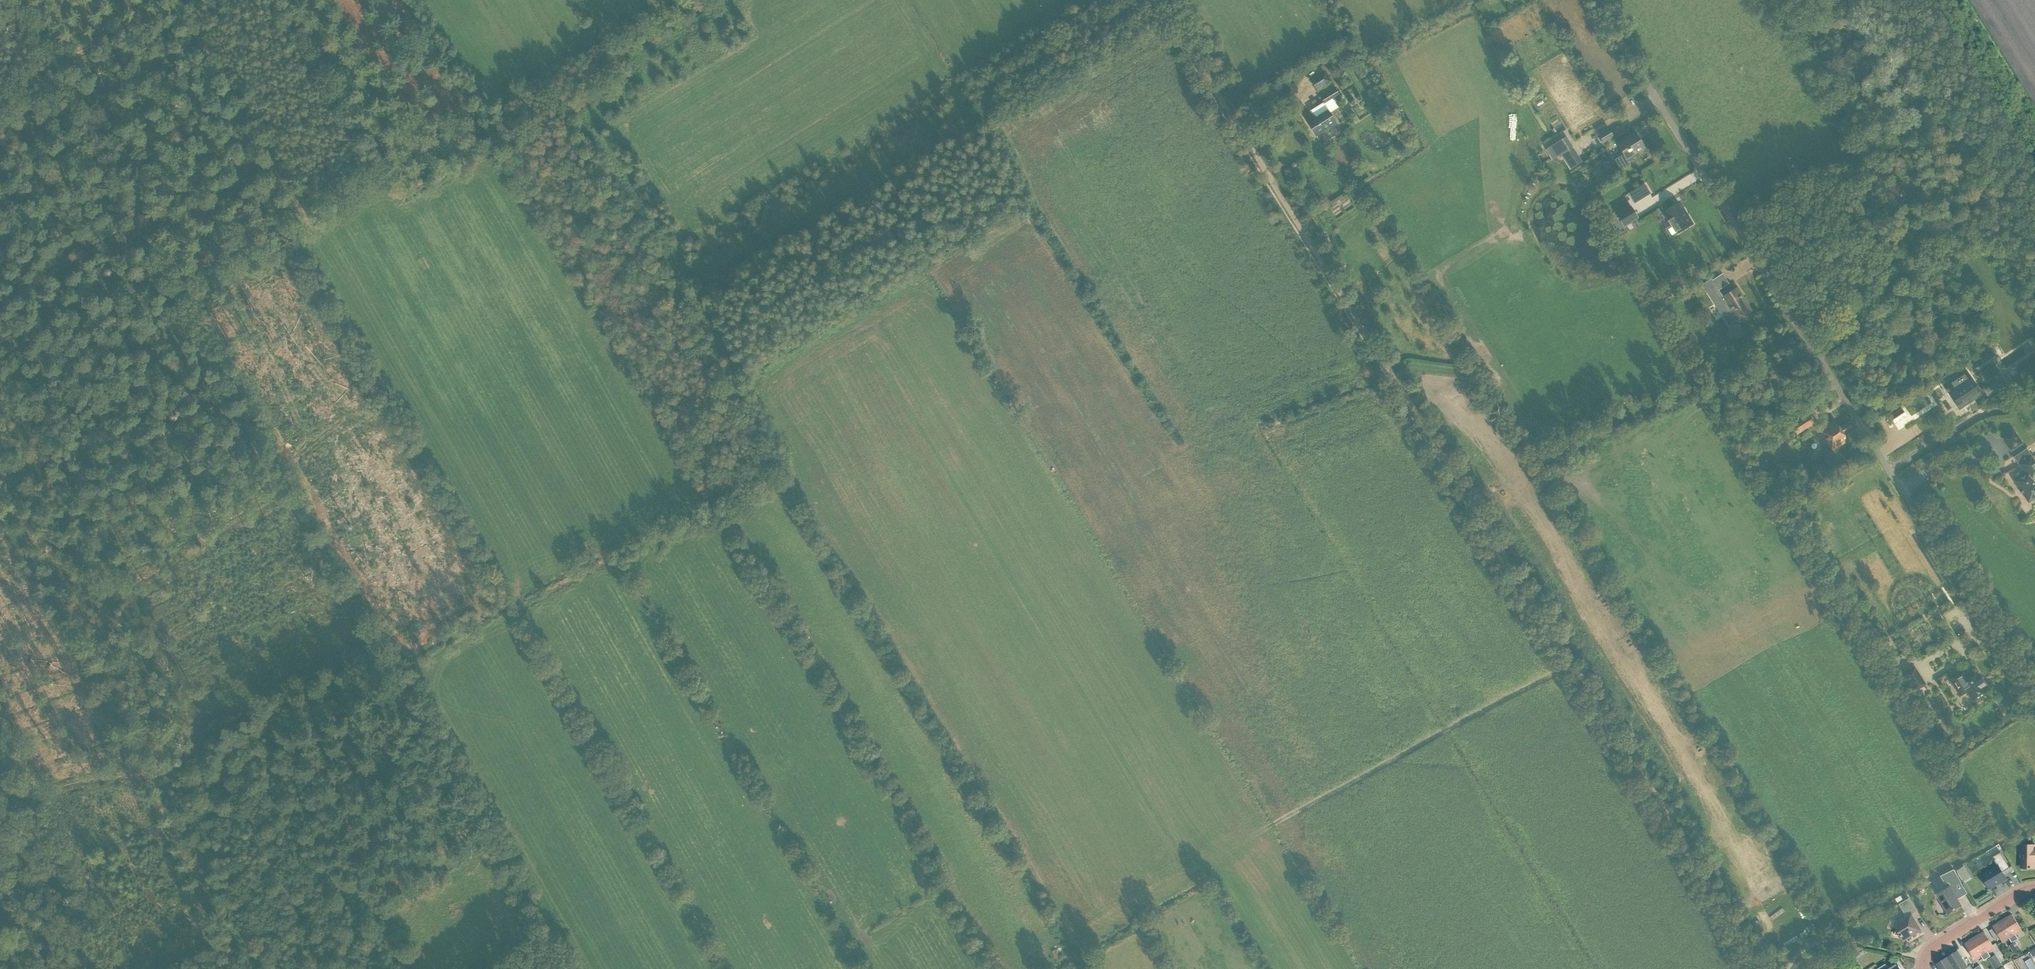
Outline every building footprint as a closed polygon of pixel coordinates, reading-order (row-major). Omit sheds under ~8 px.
[(1317,91),(1333,82),(1326,71),(1310,80),(1317,91)] [(1318,116),(1308,123),(1316,136),(1336,123),(1329,112),(1338,107),(1331,100),(1339,95),(1335,88),(1321,96),(1325,103),(1311,112),(1318,116)] [(1614,139),(1607,127),(1598,132),(1605,144),(1614,139)] [(1635,131),(1617,142),(1624,153),(1628,159),(1640,152),(1638,150),(1645,146),(1635,131)] [(1634,205),(1640,202),(1634,192),(1628,195),(1634,205)] [(1678,232),(1692,224),(1686,213),(1684,214),(1678,204),(1665,212),(1678,232)] [(1624,226),(1638,217),(1631,206),(1617,215),(1624,226)] [(1713,281),(1703,288),(1722,317),(1732,311),(1737,320),(1751,311),(1736,288),(1722,296),(1713,281)] [(1981,355),(1971,361),(1976,368),(1985,362),(1981,355)] [(1981,394),(1966,371),(1944,385),(1954,400),(1955,399),(1961,407),(1981,394)] [(2002,378),(1984,391),(1988,397),(2006,384),(2002,378)] [(1894,423),(1906,415),(1902,409),(1890,417),(1894,423)] [(1797,434),(1814,423),(1809,414),(1791,425),(1797,434)] [(1853,428),(1849,421),(1839,427),(1835,420),(1819,430),(1832,451),(1848,441),(1845,436),(1852,432),(1850,430),(1853,428)] [(2002,438),(2011,451),(2022,443),(2013,431),(2002,438)] [(2022,494),(2023,493),(2028,501),(2034,497),(2034,463),(2031,456),(2019,464),(2026,474),(2015,481),(2020,490),(2019,490),(2022,494)] [(1914,691),(1925,684),(1915,668),(1904,676),(1914,691)] [(1979,698),(1987,693),(1975,673),(1969,677),(1964,669),(1949,679),(1960,696),(1966,692),(1973,702),(1975,701),(1975,702),(1979,699),(1979,698)] [(2034,868),(2034,862),(2034,848),(2034,845),(2021,845),(2020,859),(2022,859),(2022,868),(2034,868)] [(1989,888),(2006,878),(2002,872),(2009,868),(2000,852),(1992,857),(1998,866),(1981,876),(1989,888)] [(1970,877),(1964,866),(1956,870),(1963,882),(1970,877)] [(1951,885),(1936,894),(1948,913),(1961,905),(1957,898),(1960,896),(1960,897),(1967,893),(1957,876),(1953,869),(1940,876),(1944,884),(1948,881),(1951,885)] [(1909,937),(1921,930),(1911,914),(1916,911),(1908,898),(1898,904),(1905,916),(1898,920),(1895,934),(1909,937)] [(2002,920),(2015,941),(2018,939),(2015,934),(2022,930),(2012,914),(2002,920)] [(2015,941),(2002,920),(1993,926),(2002,942),(2009,938),(2012,943),(2015,941)] [(1974,937),(1987,958),(1990,956),(1987,951),(1994,947),(1984,931),(1974,937)] [(1987,958),(1974,937),(1964,943),(1974,959),(1981,955),(1984,960),(1987,958)] [(1957,950),(1947,957),(1955,968),(1964,968),(1967,967),(1957,950)] [(1995,968),(2002,964),(1996,953),(1988,958),(1995,968)] [(1937,963),(1940,968),(1955,968),(1947,957),(1937,963)] [(2031,958),(2025,962),(2029,967),(2034,963),(2031,958)] [(1897,963),(1895,960),(1886,965),(1886,964),(1885,964),(1878,968),(1901,968),(1897,963)]
